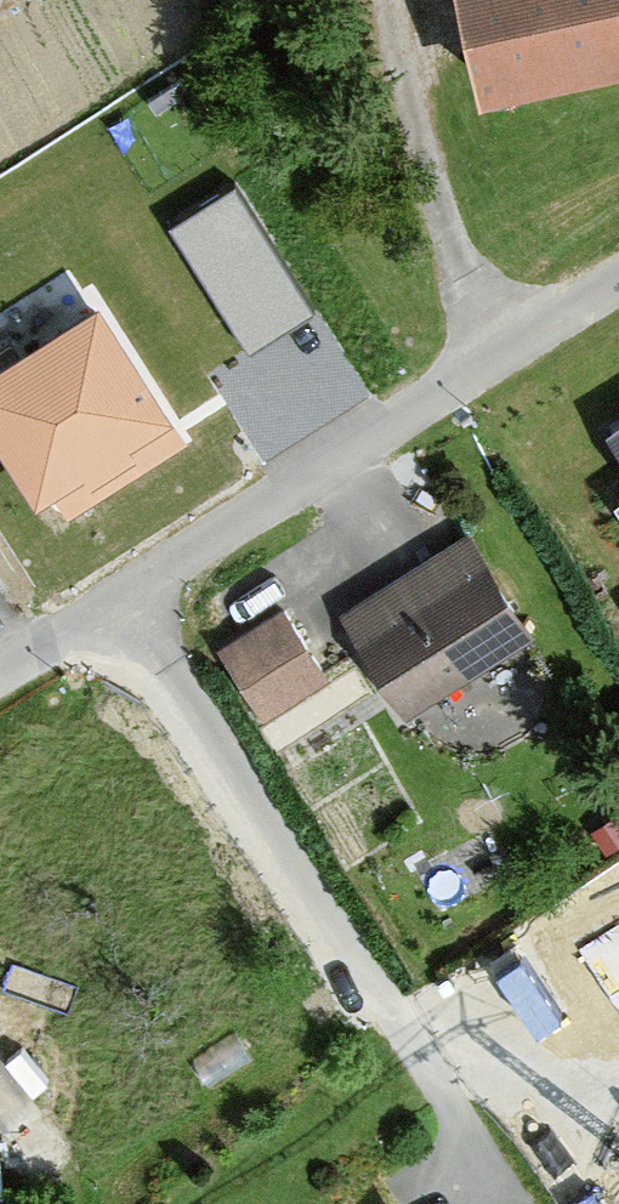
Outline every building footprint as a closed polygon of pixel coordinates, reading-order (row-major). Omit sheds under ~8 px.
[(463,80),(618,50),(618,0),(447,0),(463,80)] [(254,331),(318,291),(241,165),(176,205),(254,331)] [(51,486),(68,513),(187,437),(94,292),(0,352),(0,439),(36,495),(51,486)] [(595,423),(618,459),(618,407),(595,423)] [(523,626),(465,538),(346,615),(404,703),(523,626)] [(295,587),(222,630),(267,705),(339,662),(295,587)]
